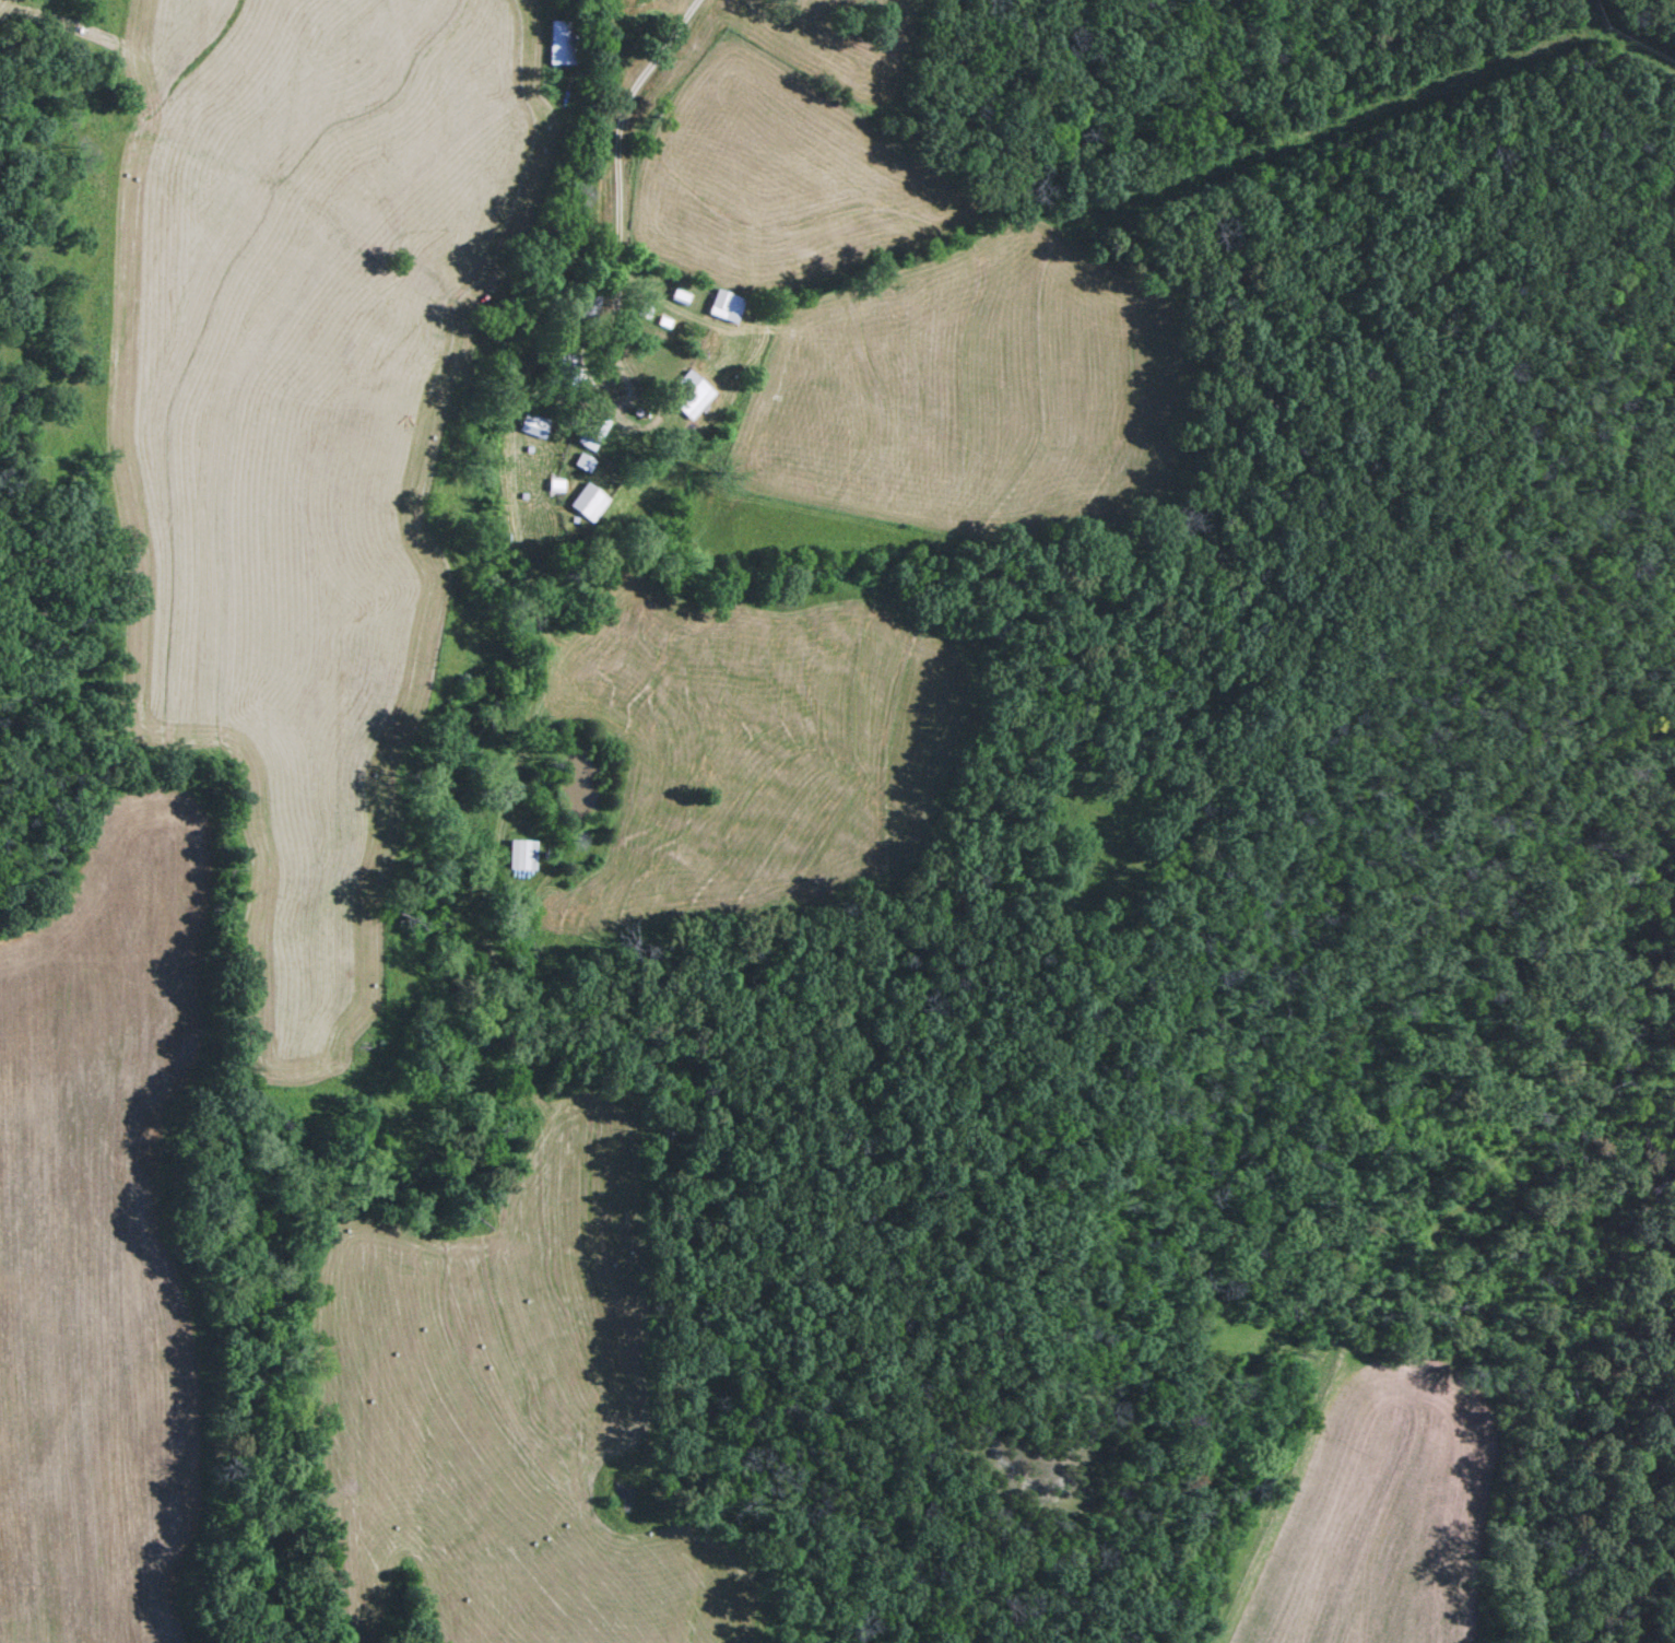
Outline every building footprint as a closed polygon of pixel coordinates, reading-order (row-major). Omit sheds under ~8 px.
[(593,1),(605,8),(611,0),(593,0),(593,1)] [(570,24),(546,24),(546,67),(570,68),(570,24)] [(704,316),(733,326),(742,300),(713,290),(704,316)] [(688,299),(673,291),(668,299),(683,307),(688,299)] [(600,297),(581,295),(579,327),(598,329),(600,297)] [(548,386),(574,390),(578,359),(553,355),(548,386)] [(712,397),(687,372),(660,399),(686,424),(712,397)] [(515,432),(543,442),(550,424),(522,413),(515,432)] [(605,425),(588,415),(571,444),(588,454),(605,425)] [(584,474),(590,464),(576,456),(570,467),(584,474)] [(587,526),(605,502),(581,484),(563,509),(587,526)] [(504,872),(533,872),(533,842),(504,842),(504,872)]
